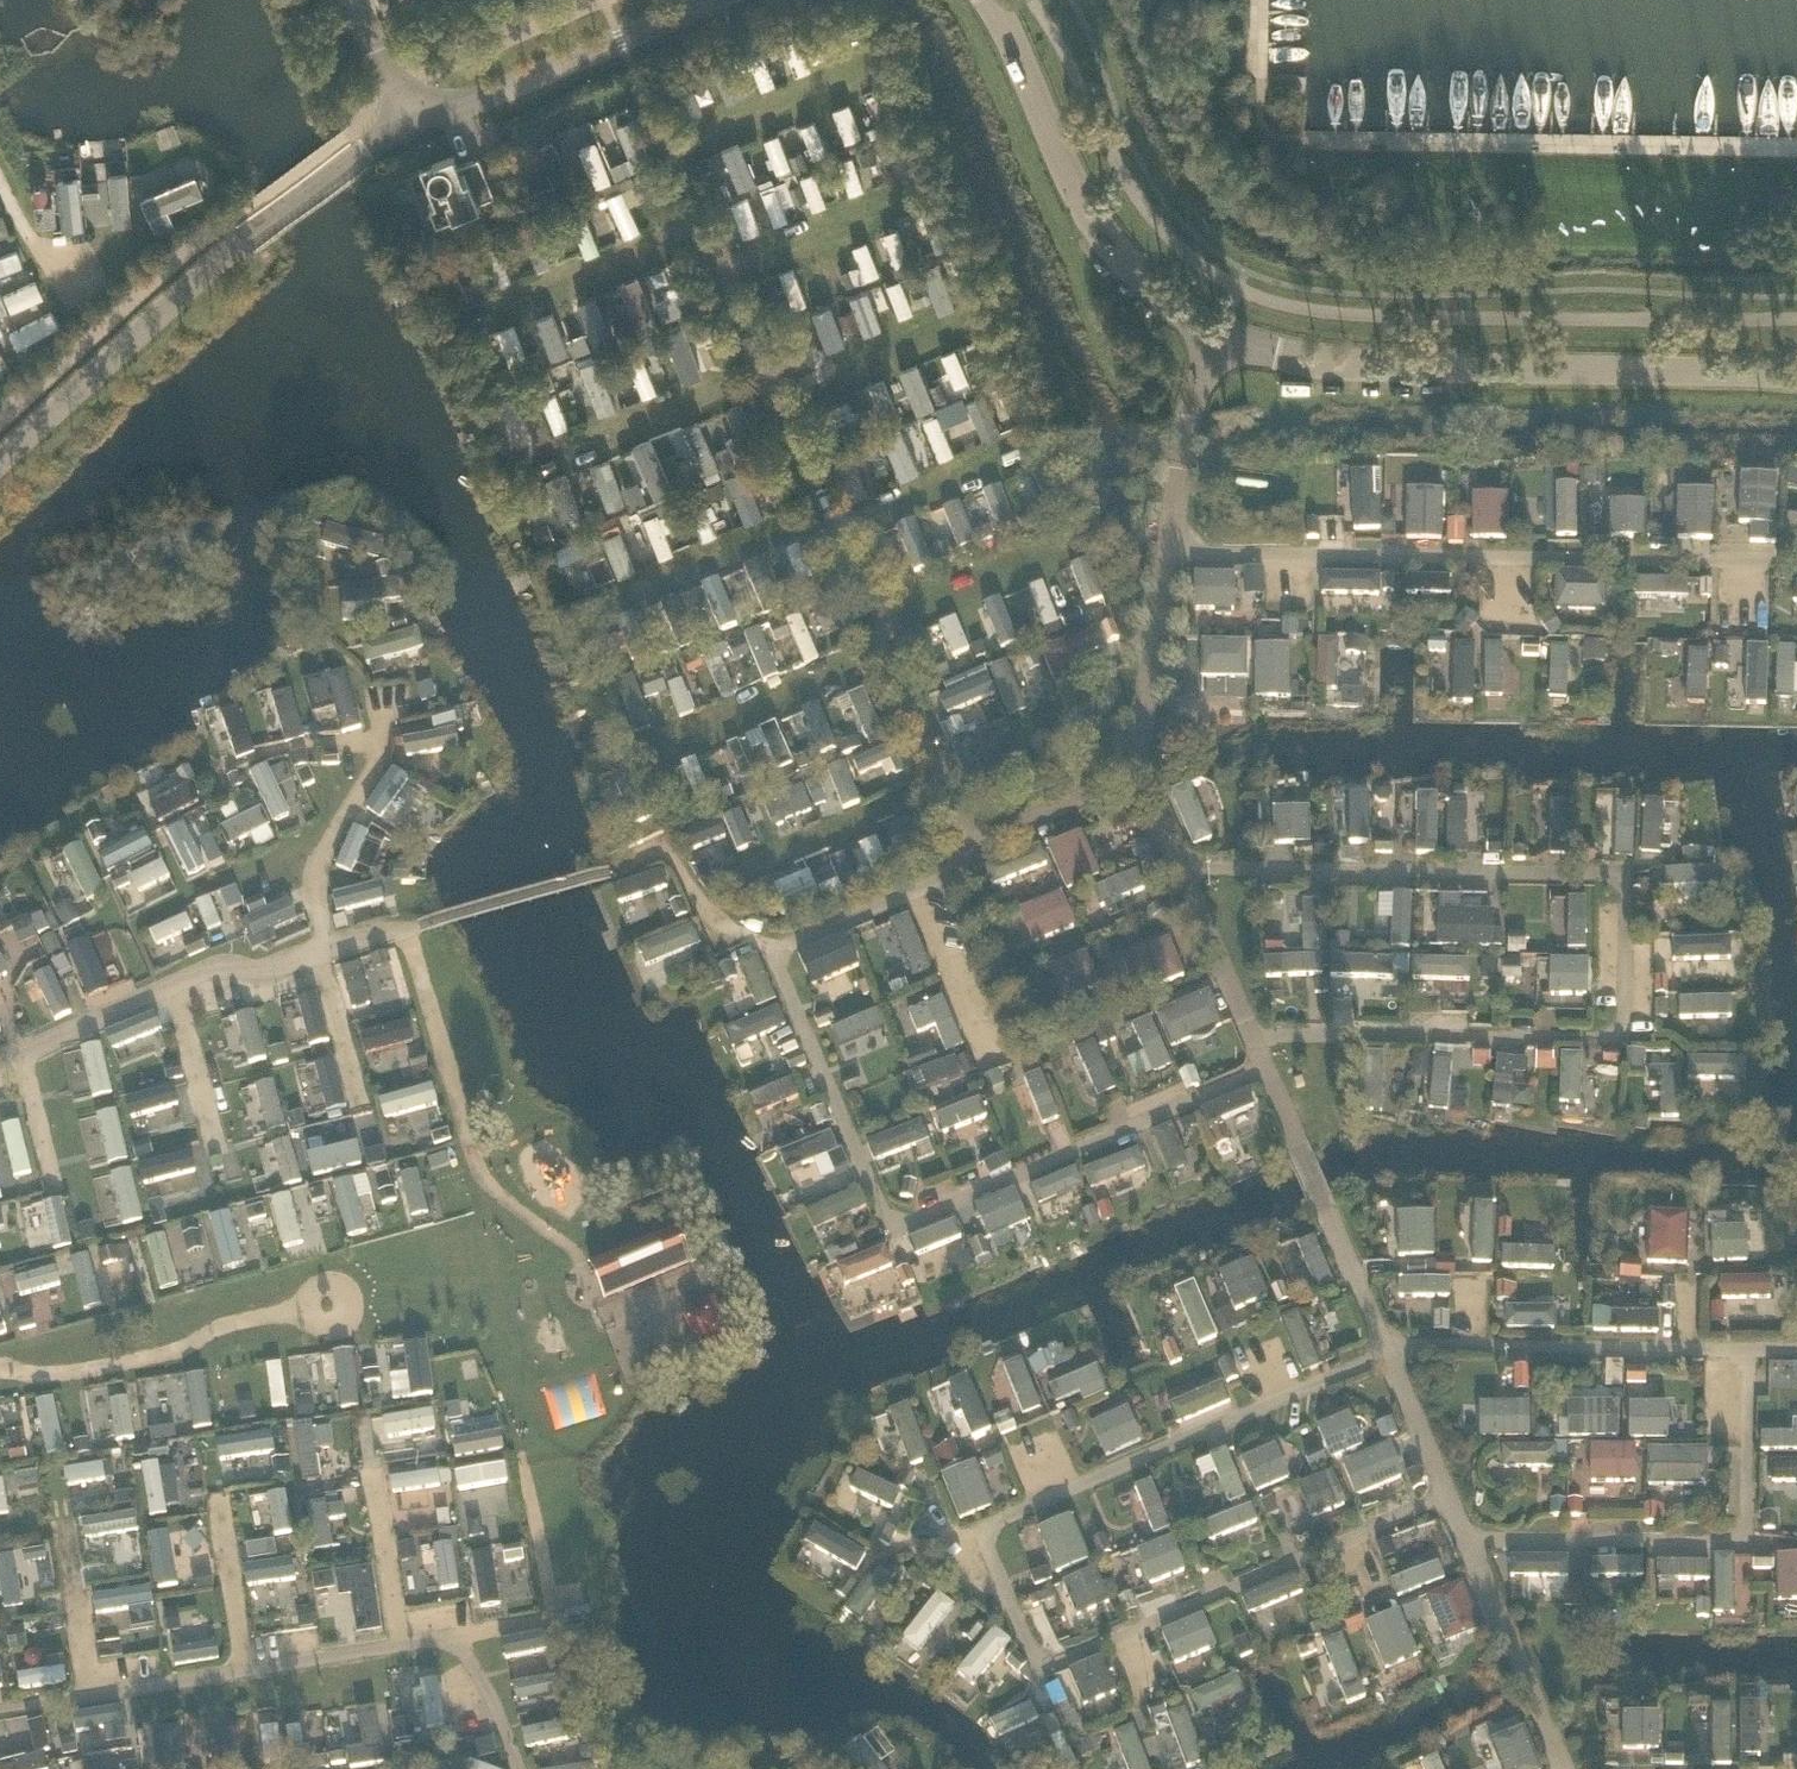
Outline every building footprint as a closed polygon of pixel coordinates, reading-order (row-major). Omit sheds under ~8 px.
[(804,25),(784,30),(793,66),(813,61),(804,25)] [(763,80),(777,75),(767,40),(752,44),(763,80)] [(690,108),(703,103),(690,70),(677,75),(690,108)] [(852,91),(835,99),(849,132),(866,124),(852,91)] [(634,98),(613,105),(629,148),(611,155),(596,112),(576,119),(597,176),(655,155),(634,98)] [(815,151),(831,148),(821,109),(806,112),(815,151)] [(782,123),(767,128),(780,166),(810,155),(805,141),(791,146),(782,123)] [(746,182),(761,176),(744,131),(729,137),(746,182)] [(530,164),(532,164),(534,175),(569,169),(562,132),(525,140),(530,164)] [(922,132),(908,134),(912,161),(926,160),(922,132)] [(852,184),(892,172),(881,136),(841,148),(852,184)] [(430,207),(436,225),(480,207),(478,201),(494,195),(478,157),(457,165),(453,155),(420,168),(435,205),(430,207)] [(115,161),(117,214),(137,213),(134,161),(115,161)] [(818,161),(803,167),(816,200),(831,194),(818,161)] [(163,225),(181,217),(173,199),(209,182),(200,163),(145,188),(163,225)] [(714,176),(721,190),(736,183),(729,169),(714,176)] [(777,215),(792,210),(787,195),(802,190),(795,169),(765,179),(777,215)] [(85,216),(83,171),(68,171),(69,217),(85,216)] [(632,194),(643,190),(635,171),(624,175),(632,194)] [(625,177),(607,185),(626,227),(644,219),(625,177)] [(736,190),(744,226),(763,222),(755,186),(736,190)] [(586,246),(602,242),(588,195),(573,200),(586,246)] [(934,195),(921,201),(935,233),(948,228),(934,195)] [(0,203),(0,227),(16,220),(8,199),(0,203)] [(524,213),(519,202),(508,206),(513,217),(524,213)] [(888,221),(898,255),(912,250),(902,217),(888,221)] [(555,257),(553,225),(534,227),(536,258),(555,257)] [(856,235),(862,254),(853,257),(859,276),(884,268),(871,230),(856,235)] [(499,235),(484,241),(500,279),(515,272),(499,235)] [(29,255),(22,238),(0,247),(0,267),(29,255)] [(814,272),(821,289),(850,277),(836,242),(822,248),(829,266),(814,272)] [(671,253),(682,290),(698,285),(687,248),(671,253)] [(796,255),(782,261),(799,300),(813,294),(796,255)] [(926,262),(941,303),(959,297),(944,255),(926,262)] [(457,296),(473,287),(456,256),(439,266),(457,296)] [(646,264),(626,268),(635,311),(655,307),(646,264)] [(49,287),(41,268),(0,287),(0,309),(49,287)] [(905,269),(890,274),(902,309),(917,304),(905,269)] [(872,293),(860,296),(866,322),(879,319),(872,293)] [(840,296),(817,302),(824,330),(847,324),(840,296)] [(12,323),(20,339),(65,317),(57,300),(12,323)] [(809,311),(780,322),(789,346),(818,335),(809,311)] [(685,370),(713,360),(699,322),(671,332),(685,370)] [(17,366),(0,338),(0,376),(17,366)] [(960,338),(944,343),(957,380),(973,374),(960,338)] [(646,386),(661,380),(644,339),(629,345),(646,386)] [(582,354),(603,405),(620,398),(599,348),(582,354)] [(901,392),(934,382),(926,356),(893,367),(901,392)] [(885,368),(870,375),(888,414),(903,407),(885,368)] [(990,378),(971,383),(984,432),(1003,427),(990,378)] [(558,421),(572,415),(559,382),(545,387),(558,421)] [(947,416),(974,404),(967,388),(924,406),(943,450),(958,443),(947,416)] [(852,389),(827,398),(836,424),(862,414),(852,389)] [(535,400),(522,405),(530,424),(543,419),(535,400)] [(692,443),(687,443),(691,461),(703,458),(706,473),(720,470),(708,410),(687,414),(692,443)] [(918,470),(899,426),(881,433),(901,478),(918,470)] [(626,482),(612,447),(594,454),(611,500),(675,476),(656,427),(637,434),(651,472),(626,482)] [(855,486),(865,482),(856,454),(845,457),(855,486)] [(562,508),(582,503),(572,459),(553,464),(562,508)] [(1054,463),(1022,474),(1030,496),(1048,489),(1052,499),(1065,495),(1054,463)] [(735,472),(746,512),(761,507),(749,468),(735,472)] [(1581,530),(1582,469),(1551,468),(1550,529),(1581,530)] [(985,512),(999,506),(1007,522),(1022,515),(1005,478),(976,491),(985,512)] [(1513,531),(1514,484),(1476,484),(1475,531),(1513,531)] [(705,528),(724,521),(712,491),(693,498),(705,528)] [(961,547),(997,532),(991,517),(975,524),(963,495),(943,503),(961,547)] [(1387,512),(1384,498),(1346,497),(1353,516),(1387,512)] [(1531,522),(1530,497),(1517,498),(1518,523),(1531,522)] [(1450,513),(1450,498),(1412,498),(1412,513),(1450,513)] [(662,499),(645,508),(663,545),(681,536),(662,499)] [(1748,514),(1748,500),(1710,500),(1710,514),(1748,514)] [(1645,505),(1610,504),(1610,541),(1644,542),(1645,505)] [(1469,533),(1468,510),(1451,511),(1452,534),(1469,533)] [(913,544),(903,547),(909,566),(935,558),(920,512),(904,517),(913,544)] [(563,555),(606,537),(598,519),(556,537),(563,555)] [(622,566),(640,559),(623,519),(605,526),(622,566)] [(334,520),(328,553),(361,560),(363,549),(384,553),(389,531),(334,520)] [(805,538),(790,543),(802,577),(816,572),(805,538)] [(592,552),(602,572),(617,564),(607,544),(592,552)] [(1073,559),(1089,598),(1107,590),(1091,552),(1073,559)] [(761,601),(779,597),(768,553),(750,557),(761,601)] [(1267,585),(1268,562),(1240,561),(1240,584),(1267,585)] [(1558,601),(1611,602),(1612,564),(1558,564),(1558,601)] [(1326,565),(1326,585),(1384,586),(1385,566),(1326,565)] [(1409,592),(1455,591),(1454,567),(1408,568),(1409,592)] [(707,575),(719,624),(738,619),(726,570),(707,575)] [(1639,571),(1639,590),(1692,589),(1692,570),(1639,571)] [(1694,591),(1715,591),(1715,572),(1693,573),(1694,591)] [(370,595),(406,594),(405,574),(345,577),(346,613),(370,612),(370,595)] [(1048,574),(1033,578),(1046,622),(1061,618),(1048,574)] [(1237,579),(1195,579),(1197,613),(1236,617),(1237,579)] [(665,594),(680,636),(695,631),(681,589),(665,594)] [(979,601),(992,631),(1016,621),(1004,591),(979,601)] [(1688,605),(1689,592),(1661,591),(1660,603),(1688,605)] [(806,658),(821,653),(806,607),(791,612),(806,658)] [(956,652),(974,645),(959,609),(941,616),(956,652)] [(1020,633),(1038,631),(1036,610),(1018,612),(1020,633)] [(1044,637),(1057,680),(1081,673),(1074,652),(1123,636),(1116,614),(1044,637)] [(764,620),(748,626),(766,674),(781,668),(764,620)] [(1539,620),(1482,620),(1482,640),(1539,640),(1539,620)] [(367,639),(374,659),(429,642),(423,621),(367,639)] [(1321,681),(1342,681),(1341,645),(1370,645),(1370,628),(1320,628),(1321,681)] [(745,630),(706,646),(725,694),(742,687),(730,657),(752,649),(745,630)] [(1206,632),(1205,688),(1250,688),(1251,633),(1206,632)] [(1456,693),(1478,694),(1479,635),(1458,635),(1456,693)] [(1259,636),(1258,689),(1295,690),(1296,636),(1259,636)] [(1741,658),(1740,696),(1771,697),(1772,637),(1740,636),(1740,641),(1719,641),(1719,658),(1741,658)] [(1586,638),(1586,657),(1609,656),(1608,637),(1586,638)] [(1554,638),(1552,689),(1571,690),(1573,638),(1554,638)] [(1781,638),(1779,690),(1796,691),(1796,639),(1781,638)] [(1581,688),(1583,639),(1575,639),(1573,687),(1581,688)] [(1692,642),(1691,695),(1711,696),(1712,642),(1692,642)] [(1011,710),(1030,703),(1011,653),(993,659),(1011,710)] [(948,654),(934,660),(943,683),(929,689),(937,709),(997,685),(987,659),(955,672),(948,654)] [(683,711),(697,707),(683,658),(640,671),(647,693),(675,685),(683,711)] [(350,662),(330,669),(349,725),(369,718),(350,662)] [(639,670),(623,675),(638,726),(655,721),(639,670)] [(875,740),(890,733),(866,681),(851,688),(875,740)] [(293,735),(311,729),(295,684),(276,691),(293,735)] [(826,754),(865,743),(862,730),(837,736),(827,699),(812,703),(826,754)] [(437,705),(439,727),(410,729),(411,747),(463,744),(461,704),(437,705)] [(976,726),(970,728),(964,710),(946,716),(970,782),(994,774),(976,726)] [(781,715),(748,728),(756,747),(770,741),(779,763),(797,756),(781,715)] [(744,774),(758,769),(744,733),(730,738),(744,774)] [(857,748),(863,773),(906,763),(900,738),(857,748)] [(703,799),(717,793),(700,751),(685,757),(703,799)] [(256,763),(274,816),(293,809),(274,757),(256,763)] [(849,757),(830,765),(846,803),(864,795),(849,757)] [(394,760),(373,804),(395,814),(416,771),(394,760)] [(192,766),(145,784),(157,816),(204,798),(192,766)] [(1193,839),(1214,833),(1197,776),(1176,782),(1193,839)] [(788,829),(822,817),(808,777),(774,789),(788,829)] [(1315,836),(1315,796),(1290,796),(1290,783),(1269,784),(1270,836),(1315,836)] [(1419,787),(1420,847),(1442,846),(1441,786),(1419,787)] [(1356,787),(1356,834),(1374,834),(1374,788),(1356,787)] [(1647,792),(1645,845),(1665,845),(1667,792),(1647,792)] [(1470,847),(1471,793),(1451,793),(1450,847),(1470,847)] [(1554,794),(1554,845),(1573,845),(1573,794),(1554,794)] [(1638,849),(1638,795),(1620,795),(1619,849),(1638,849)] [(231,817),(245,809),(239,797),(225,804),(231,817)] [(739,807),(749,828),(771,818),(762,797),(739,807)] [(233,840),(255,830),(261,843),(280,834),(266,802),(225,821),(233,840)] [(207,805),(170,825),(177,839),(199,827),(207,843),(217,862),(232,854),(207,805)] [(701,874),(742,858),(723,811),(682,827),(701,874)] [(357,866),(361,857),(377,864),(390,834),(358,820),(341,859),(357,866)] [(112,866),(159,843),(150,824),(103,847),(112,866)] [(862,839),(875,867),(894,858),(880,830),(862,839)] [(1150,831),(1136,836),(1144,858),(1158,852),(1150,831)] [(67,846),(92,895),(111,885),(85,836),(67,846)] [(848,846),(833,853),(841,873),(823,881),(831,901),(865,887),(848,846)] [(1669,860),(1669,881),(1722,879),(1722,859),(1669,860)] [(1090,860),(1030,860),(1029,880),(1091,880),(1090,860)] [(624,896),(672,881),(666,862),(618,877),(624,896)] [(1143,862),(1098,881),(1105,899),(1151,880),(1143,862)] [(791,909),(826,895),(813,864),(778,878),(791,909)] [(345,903),(361,898),(364,910),(391,903),(384,877),(341,888),(345,903)] [(199,895),(210,921),(251,904),(241,879),(199,895)] [(1024,901),(1038,936),(1080,919),(1066,884),(1024,901)] [(1415,940),(1416,885),(1390,884),(1388,939),(1415,940)] [(148,955),(172,943),(145,887),(121,899),(148,955)] [(1590,942),(1591,890),(1559,890),(1558,941),(1590,942)] [(1305,940),(1307,892),(1289,891),(1287,940),(1305,940)] [(756,907),(756,892),(718,892),(718,907),(756,907)] [(1324,944),(1325,892),(1308,892),(1307,944),(1324,944)] [(278,922),(302,916),(296,895),(251,906),(260,941),(282,935),(278,922)] [(62,904),(70,920),(81,914),(73,898),(62,904)] [(1443,900),(1442,938),(1507,940),(1508,921),(1498,920),(1498,902),(1443,900)] [(1021,944),(1036,938),(1023,906),(1008,913),(1021,944)] [(899,930),(886,935),(897,962),(910,957),(915,970),(935,961),(912,907),(893,915),(899,930)] [(25,937),(43,928),(34,912),(17,921),(25,937)] [(88,919),(66,929),(93,993),(115,984),(88,919)] [(652,980),(706,962),(711,979),(731,972),(742,1004),(757,999),(741,953),(719,960),(710,934),(704,936),(699,920),(638,940),(652,980)] [(816,978),(863,958),(849,926),(802,947),(816,978)] [(1530,943),(1529,926),(1513,927),(1514,944),(1530,943)] [(1748,971),(1747,929),(1676,932),(1677,953),(1705,952),(1706,972),(1748,971)] [(15,966),(1,933),(0,933),(0,972),(15,966)] [(1168,939),(1124,955),(1134,980),(1179,964),(1168,939)] [(1052,960),(1067,995),(1105,978),(1089,943),(1052,960)] [(1326,947),(1268,949),(1269,969),(1327,968),(1326,947)] [(1593,988),(1594,951),(1554,951),(1554,987),(1593,988)] [(367,957),(346,962),(356,1001),(376,996),(367,957)] [(1402,958),(1332,959),(1333,981),(1402,981),(1402,958)] [(61,1019),(78,1010),(62,979),(45,987),(61,1019)] [(305,990),(313,1038),(332,1035),(325,987),(305,990)] [(1682,989),(1682,1011),(1736,1010),(1736,988),(1682,989)] [(948,989),(911,1002),(920,1026),(941,1019),(952,1052),(910,1067),(917,1087),(976,1067),(948,989)] [(362,1016),(406,1000),(405,997),(380,1006),(377,996),(357,1003),(362,1016)] [(736,1041),(790,1016),(781,998),(727,1023),(736,1041)] [(845,1047),(893,1025),(882,1001),(834,1023),(845,1047)] [(258,1003),(239,1009),(254,1056),(273,1051),(258,1003)] [(159,1005),(109,1024),(117,1042),(167,1023),(159,1005)] [(1472,1008),(1445,1010),(1446,1022),(1473,1021),(1472,1008)] [(429,1049),(417,1012),(365,1028),(376,1065),(429,1049)] [(1100,1030),(1078,1037),(1095,1091),(1117,1084),(1100,1030)] [(1189,1048),(1189,1034),(1151,1034),(1151,1048),(1189,1048)] [(85,1042),(98,1092),(119,1086),(106,1037),(85,1042)] [(1434,1101),(1454,1101),(1456,1039),(1435,1039),(1434,1101)] [(1494,1062),(1495,1039),(1477,1039),(1476,1062),(1494,1062)] [(1539,1062),(1557,1064),(1560,1043),(1542,1040),(1539,1062)] [(1364,1104),(1385,1105),(1388,1044),(1366,1043),(1364,1104)] [(1585,1095),(1587,1046),(1565,1045),(1563,1094),(1585,1095)] [(1516,1079),(1516,1066),(1530,1066),(1530,1049),(1498,1048),(1497,1099),(1535,1099),(1536,1080),(1516,1079)] [(1750,1074),(1751,1051),(1692,1050),(1691,1072),(1750,1074)] [(337,1051),(318,1058),(334,1106),(353,1100),(337,1051)] [(1654,1078),(1665,1079),(1664,1110),(1685,1110),(1686,1060),(1654,1059),(1654,1078)] [(1018,1073),(1031,1121),(1061,1112),(1047,1065),(1018,1073)] [(219,1073),(198,1078),(210,1120),(231,1114),(219,1073)] [(271,1125),(289,1122),(281,1074),(248,1080),(254,1108),(267,1106),(271,1125)] [(382,1091),(388,1113),(443,1099),(438,1077),(382,1091)] [(179,1079),(130,1092),(140,1130),(189,1117),(179,1079)] [(1221,1139),(1253,1124),(1246,1107),(1261,1100),(1251,1080),(1204,1101),(1221,1139)] [(946,1124),(991,1108),(984,1089),(939,1106),(946,1124)] [(289,1110),(294,1123),(309,1118),(304,1104),(289,1110)] [(91,1109),(99,1159),(131,1154),(124,1105),(91,1109)] [(20,1172),(38,1167),(25,1115),(6,1119),(20,1172)] [(1172,1166),(1193,1158),(1176,1117),(1155,1125),(1172,1166)] [(836,1122),(784,1142),(805,1197),(857,1177),(836,1122)] [(132,1137),(134,1151),(156,1147),(154,1134),(132,1137)] [(902,1140),(886,1139),(886,1153),(902,1153),(902,1140)] [(143,1157),(147,1176),(202,1164),(197,1144),(143,1157)] [(1139,1146),(1084,1166),(1092,1186),(1147,1165),(1139,1146)] [(294,1147),(276,1152),(289,1196),(308,1193),(294,1147)] [(361,1168),(357,1149),(310,1160),(315,1180),(361,1168)] [(416,1210),(434,1205),(422,1162),(404,1168),(416,1210)] [(137,1163),(104,1171),(115,1222),(148,1214),(137,1163)] [(1076,1167),(1031,1183),(1038,1204),(1082,1184),(1076,1167)] [(352,1231),(373,1225),(364,1191),(377,1188),(372,1168),(338,1176),(352,1231)] [(183,1170),(184,1186),(202,1185),(201,1169),(183,1170)] [(381,1174),(385,1196),(401,1194),(397,1171),(381,1174)] [(862,1179),(807,1203),(816,1224),(871,1200),(862,1179)] [(977,1198),(992,1231),(1032,1214),(1018,1180),(977,1198)] [(101,1232),(96,1216),(81,1221),(71,1190),(47,1198),(63,1245),(101,1232)] [(374,1224),(384,1222),(376,1190),(366,1193),(374,1224)] [(159,1219),(171,1216),(166,1192),(154,1195),(159,1219)] [(1497,1255),(1500,1195),(1477,1194),(1475,1254),(1497,1255)] [(1401,1205),(1402,1250),(1439,1249),(1438,1204),(1401,1205)] [(1692,1256),(1693,1205),(1652,1204),(1651,1255),(1692,1256)] [(229,1263),(251,1256),(235,1205),(213,1211),(229,1263)] [(919,1249),(966,1229),(958,1211),(911,1230),(919,1249)] [(183,1217),(189,1247),(209,1243),(203,1213),(183,1217)] [(1715,1254),(1752,1254),(1752,1218),(1716,1218),(1715,1254)] [(164,1283),(185,1278),(171,1227),(151,1232),(164,1283)] [(678,1229),(589,1265),(604,1303),(646,1286),(653,1303),(697,1285),(689,1267),(693,1265),(678,1229)] [(1318,1229),(1300,1237),(1321,1287),(1339,1279),(1318,1229)] [(839,1259),(847,1279),(897,1258),(888,1237),(839,1259)] [(133,1238),(103,1244),(107,1260),(136,1254),(133,1238)] [(1506,1239),(1506,1260),(1559,1261),(1559,1240),(1506,1239)] [(75,1252),(90,1303),(109,1298),(94,1247),(75,1252)] [(1625,1250),(1624,1271),(1645,1272),(1645,1251),(1625,1250)] [(1236,1302),(1271,1292),(1259,1252),(1224,1262),(1236,1302)] [(27,1291),(66,1278),(60,1259),(20,1272),(27,1291)] [(1724,1270),(1724,1291),(1776,1290),(1775,1269),(1724,1270)] [(1454,1303),(1454,1272),(1402,1271),(1402,1302),(1454,1303)] [(1199,1274),(1178,1282),(1200,1338),(1221,1330),(1199,1274)] [(1561,1322),(1560,1296),(1521,1297),(1520,1275),(1506,1275),(1507,1323),(1561,1322)] [(702,1306),(707,1319),(689,1326),(702,1358),(734,1345),(716,1300),(702,1306)] [(1226,1327),(1241,1320),(1232,1300),(1217,1307),(1226,1327)] [(1595,1323),(1662,1326),(1663,1304),(1596,1301),(1595,1323)] [(12,1326),(6,1304),(0,1306),(0,1330),(12,1326)] [(1284,1336),(1290,1348),(1331,1327),(1326,1316),(1284,1336)] [(1086,1393),(1111,1384),(1096,1343),(1068,1353),(1063,1341),(1039,1350),(1058,1399),(1084,1389),(1086,1393)] [(342,1401),(362,1401),(360,1343),(341,1344),(342,1401)] [(1028,1409),(1047,1401),(1024,1352),(1006,1360),(1028,1409)] [(1609,1379),(1626,1380),(1627,1355),(1609,1354),(1609,1379)] [(287,1355),(270,1358),(277,1402),(294,1399),(287,1355)] [(475,1356),(434,1363),(440,1394),(481,1386),(475,1356)] [(1516,1383),(1532,1382),(1531,1358),(1515,1359),(1516,1383)] [(196,1422),(215,1421),(212,1367),(193,1368),(196,1422)] [(977,1370),(940,1380),(951,1423),(964,1420),(967,1431),(992,1425),(977,1370)] [(1226,1373),(1172,1397),(1181,1416),(1234,1392),(1226,1373)] [(121,1434),(140,1430),(133,1389),(114,1393),(121,1434)] [(39,1395),(52,1450),(71,1446),(58,1390),(39,1395)] [(1572,1393),(1571,1430),(1623,1430),(1623,1394),(1572,1393)] [(1535,1429),(1534,1394),(1480,1395),(1481,1430),(1535,1429)] [(1673,1395),(1633,1395),(1632,1431),(1673,1432),(1673,1395)] [(911,1397),(892,1405),(915,1458),(935,1450),(911,1397)] [(1093,1415),(1108,1451),(1147,1435),(1132,1398),(1093,1415)] [(388,1432),(442,1424),(439,1402),(385,1411),(388,1432)] [(1353,1403),(1319,1419),(1335,1453),(1369,1437),(1353,1403)] [(1015,1405),(1001,1408),(1005,1427),(1019,1423),(1015,1405)] [(502,1409),(460,1416),(462,1430),(505,1423),(502,1409)] [(1765,1444),(1796,1444),(1796,1410),(1795,1411),(1795,1425),(1764,1425),(1765,1444)] [(307,1475),(327,1472),(323,1443),(340,1441),(336,1418),(299,1424),(307,1475)] [(28,1425),(11,1429),(16,1455),(33,1452),(28,1425)] [(507,1426),(457,1431),(459,1451),(509,1446),(507,1426)] [(223,1429),(223,1451),(279,1449),(278,1427),(223,1429)] [(948,1460),(965,1452),(956,1434),(940,1443),(948,1460)] [(1279,1435),(1243,1451),(1260,1486),(1295,1470),(1279,1435)] [(1396,1436),(1346,1453),(1359,1489),(1372,1485),(1376,1495),(1427,1477),(1421,1462),(1407,1467),(1396,1436)] [(1594,1437),(1594,1474),(1640,1474),(1640,1437),(1594,1437)] [(1562,1468),(1561,1438),(1500,1439),(1501,1469),(1562,1468)] [(1712,1476),(1712,1440),(1652,1441),(1652,1477),(1712,1476)] [(1234,1442),(1200,1453),(1205,1471),(1222,1466),(1231,1496),(1249,1490),(1234,1442)] [(982,1453),(946,1465),(961,1513),(997,1502),(982,1453)] [(1775,1453),(1775,1475),(1796,1475),(1796,1489),(1796,1453),(1775,1453)] [(510,1456),(460,1466),(464,1485),(514,1476),(510,1456)] [(456,1478),(454,1462),(396,1471),(398,1487),(456,1478)] [(1337,1462),(1302,1476),(1315,1510),(1350,1496),(1337,1462)] [(882,1500),(897,1506),(906,1483),(857,1463),(841,1500),(876,1514),(882,1500)] [(107,1464),(71,1471),(65,1472),(68,1487),(110,1481),(107,1464)] [(167,1518),(159,1466),(143,1469),(151,1520),(167,1518)] [(13,1509),(10,1472),(0,1473),(0,1510),(13,1509)] [(1156,1473),(1140,1479),(1159,1526),(1175,1520),(1156,1473)] [(293,1484),(273,1486),(277,1528),(296,1526),(293,1484)] [(338,1541),(335,1513),(351,1511),(349,1495),(313,1498),(317,1543),(338,1541)] [(1215,1541),(1264,1529),(1257,1500),(1208,1512),(1215,1541)] [(141,1507),(93,1518),(97,1536),(145,1525),(141,1507)] [(1077,1507),(1042,1520),(1059,1566),(1094,1553),(1077,1507)] [(155,1527),(161,1580),(183,1578),(177,1524),(155,1527)] [(840,1595),(863,1558),(816,1528),(793,1566),(840,1595)] [(1140,1542),(1152,1576),(1189,1564),(1178,1530),(1140,1542)] [(255,1552),(281,1548),(279,1534),(253,1538),(255,1552)] [(528,1538),(511,1539),(512,1559),(529,1558),(528,1538)] [(140,1567),(153,1563),(149,1545),(135,1548),(140,1567)] [(505,1598),(498,1545),(478,1547),(485,1601),(505,1598)] [(1781,1594),(1796,1593),(1796,1546),(1780,1546),(1781,1594)] [(0,1551),(0,1559),(9,1602),(30,1598),(19,1547),(0,1551)] [(1515,1567),(1574,1568),(1574,1548),(1515,1547),(1515,1567)] [(1718,1547),(1718,1606),(1740,1606),(1739,1547),(1718,1547)] [(1648,1568),(1648,1550),(1594,1551),(1594,1569),(1648,1568)] [(252,1581),(302,1571),(298,1551),(248,1560),(252,1581)] [(1442,1553),(1395,1573),(1403,1591),(1450,1571),(1442,1553)] [(1661,1553),(1661,1572),(1714,1573),(1714,1554),(1661,1553)] [(330,1611),(338,1610),(341,1631),(386,1626),(379,1560),(318,1567),(320,1585),(327,1585),(330,1611)] [(1102,1561),(1067,1572),(1078,1607),(1113,1597),(1102,1561)] [(1253,1607),(1307,1585),(1299,1567),(1246,1590),(1253,1607)] [(1647,1582),(1647,1569),(1597,1570),(1597,1583),(1647,1582)] [(1586,1570),(1532,1572),(1533,1592),(1567,1591),(1567,1599),(1587,1598),(1586,1570)] [(893,1583),(879,1572),(844,1615),(858,1626),(893,1583)] [(1467,1573),(1429,1589),(1450,1640),(1488,1624),(1467,1573)] [(137,1621),(160,1620),(158,1582),(98,1585),(99,1606),(136,1604),(137,1621)] [(904,1629),(921,1644),(960,1600),(943,1585),(904,1629)] [(174,1624),(187,1621),(183,1601),(169,1604),(174,1624)] [(1371,1612),(1384,1660),(1421,1651),(1408,1602),(1371,1612)] [(1207,1607),(1165,1624),(1178,1657),(1220,1640),(1207,1607)] [(12,1642),(32,1641),(31,1618),(11,1619),(12,1642)] [(960,1664),(976,1679),(1016,1634),(999,1620),(960,1664)] [(1326,1636),(1351,1697),(1371,1689),(1346,1628),(1326,1636)] [(552,1631),(503,1640),(508,1660),(557,1648),(552,1631)] [(176,1641),(180,1661),(226,1653),(222,1633),(176,1641)] [(106,1652),(126,1649),(124,1635),(104,1639),(106,1652)] [(1011,1660),(1027,1668),(1032,1655),(1016,1648),(1011,1660)] [(1073,1661),(1087,1698),(1122,1685),(1108,1648),(1073,1661)] [(23,1683),(72,1678),(70,1660),(21,1666),(23,1683)] [(521,1697),(570,1685),(566,1666),(517,1678),(521,1697)] [(1241,1667),(1195,1685),(1205,1711),(1251,1693),(1241,1667)] [(429,1722),(448,1722),(446,1672),(427,1673),(429,1722)] [(1063,1675),(1049,1681),(1057,1701),(1070,1695),(1063,1675)] [(1764,1747),(1764,1694),(1744,1694),(1744,1747),(1764,1747)] [(1034,1695),(995,1712),(1003,1731),(1043,1714),(1034,1695)] [(381,1700),(363,1703),(370,1751),(388,1748),(381,1700)] [(88,1723),(110,1720),(112,1734),(132,1731),(128,1701),(85,1707),(88,1723)] [(1735,1703),(1715,1704),(1713,1762),(1733,1763),(1735,1703)] [(1628,1704),(1627,1740),(1664,1741),(1665,1704),(1628,1704)] [(416,1709),(396,1714),(402,1736),(422,1730),(416,1709)] [(1166,1716),(1185,1768),(1205,1768),(1207,1768),(1185,1709),(1166,1716)] [(284,1718),(265,1719),(267,1757),(287,1756),(284,1718)] [(293,1757),(311,1756),(309,1718),(291,1719),(293,1757)] [(578,1718),(522,1730),(528,1750),(583,1738),(578,1718)] [(1137,1718),(1117,1726),(1134,1768),(1157,1768),(1137,1718)] [(1492,1733),(1508,1768),(1533,1768),(1547,1763),(1527,1718),(1492,1733)] [(189,1720),(169,1720),(170,1768),(190,1768),(189,1720)] [(232,1768),(236,1768),(249,1767),(243,1722),(225,1724),(232,1768)] [(57,1730),(58,1747),(91,1745),(90,1729),(57,1730)] [(863,1762),(874,1761),(874,1768),(889,1768),(888,1748),(863,1749),(863,1762)] [(1441,1748),(1410,1763),(1413,1768),(1450,1768),(1441,1748)] [(0,1763),(0,1768),(48,1768),(43,1752),(0,1763)] [(543,1765),(544,1768),(601,1768),(599,1755),(543,1765)] [(71,1761),(73,1768),(94,1768),(91,1756),(71,1761)]
